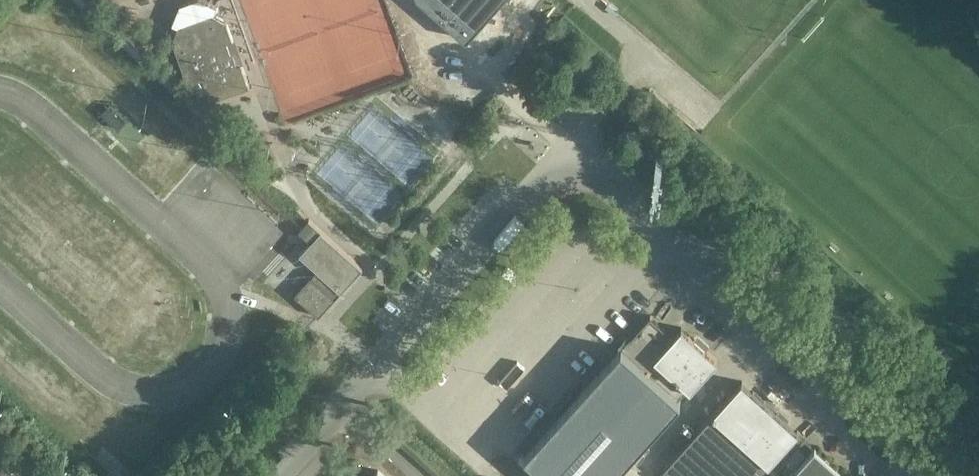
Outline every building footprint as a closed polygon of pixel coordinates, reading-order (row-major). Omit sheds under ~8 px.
[(469,38),(499,0),(421,0),(469,38)] [(172,38),(173,40),(187,80),(204,75),(211,97),(250,84),(228,18),(212,11),(180,22),(172,38)] [(322,229),(309,218),(299,229),(311,241),(301,253),(318,269),(296,294),(319,315),(363,266),(322,229)] [(718,361),(719,360),(683,327),(674,337),(651,316),(526,456),(548,475),(615,475),(682,401),(679,398),(688,388),(691,391),(718,361)] [(798,433),(799,432),(743,382),(658,475),(760,475),(798,433)] [(816,447),(790,475),(849,475),(816,447)]
